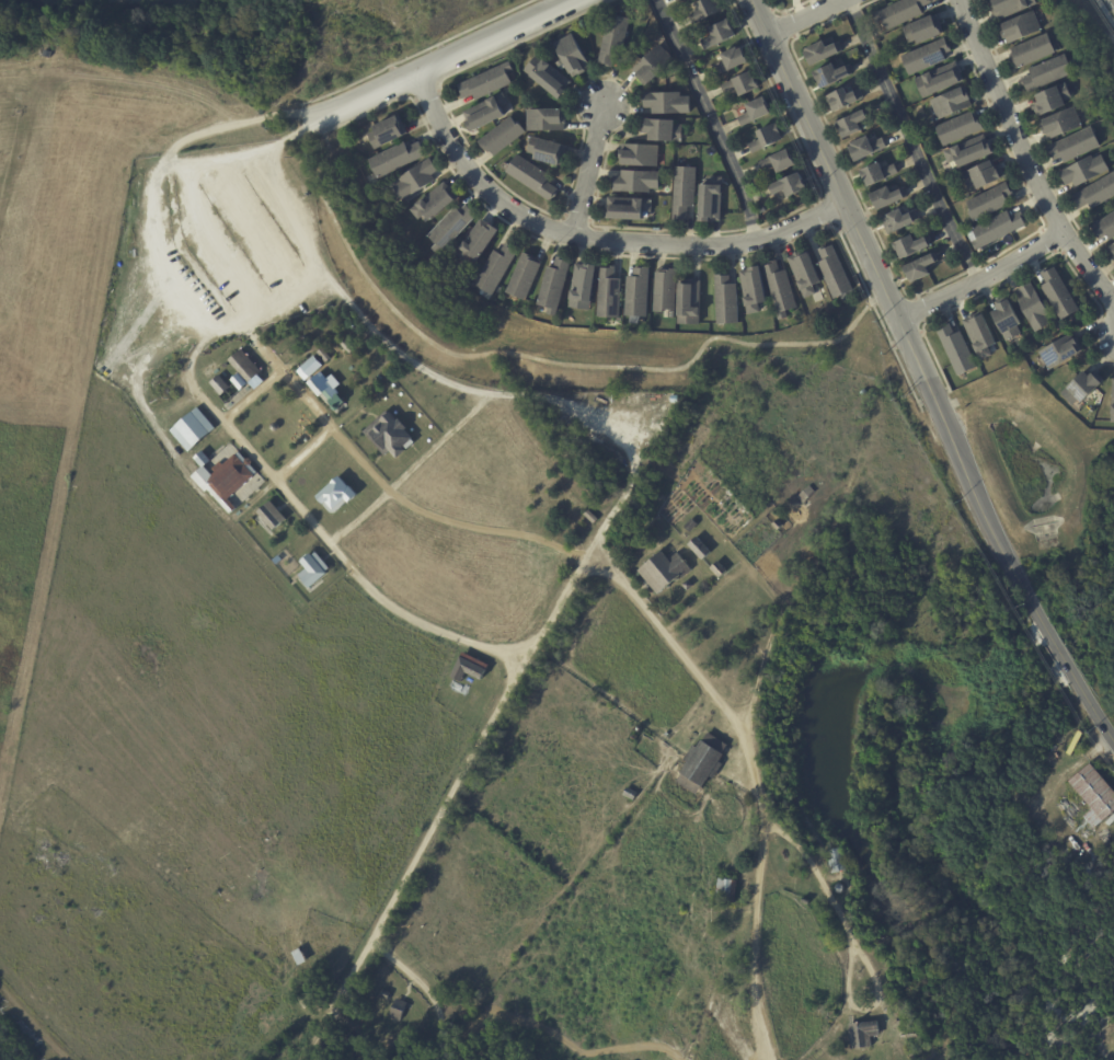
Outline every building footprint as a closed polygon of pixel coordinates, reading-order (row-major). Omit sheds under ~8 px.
[(701,3),(708,0),(723,0),(724,3),(722,4),(725,11),(696,25),(690,15),(703,10),(701,3)] [(874,14),(905,0),(929,0),(929,1),(931,1),(933,3),(922,9),(924,14),(889,31),(884,20),(878,23),(874,14)] [(990,3),(998,0),(1037,0),(1040,5),(1033,8),(1034,9),(1025,12),(1025,11),(999,22),(999,21),(997,15),(995,16),(992,11),(994,11),(990,3)] [(1037,12),(1045,31),(1011,45),(1009,38),(1006,39),(1003,33),(1004,33),(1001,26),(1036,11),(1037,12)] [(622,57),(617,57),(615,68),(601,65),(611,14),(631,19),(623,58),(622,57)] [(940,22),(945,35),(922,45),(920,41),(910,44),(904,28),(914,24),(915,25),(938,15),(940,22)] [(735,26),(739,36),(710,50),(705,41),(716,35),(712,28),(732,20),(735,26)] [(1017,55),(1014,49),(1050,33),(1059,53),(1019,70),(1014,59),(1015,59),(1014,56),(1017,55)] [(590,67),(587,69),(588,71),(581,76),(581,74),(575,78),(555,45),(574,34),(592,66),(590,67)] [(950,48),(951,49),(952,49),(953,51),(945,55),(949,61),(911,77),(904,57),(946,38),(950,48)] [(828,47),(829,48),(839,44),(843,53),(842,53),(842,54),(814,67),(807,54),(809,51),(808,49),(825,42),(828,47)] [(643,82),(644,80),(635,71),(662,45),(677,61),(653,84),(652,83),(647,87),(643,82)] [(742,49),(745,48),(751,62),(720,77),(714,68),(727,61),(724,55),(740,47),(742,49)] [(1071,61),(1077,74),(1031,93),(1027,85),(1026,87),(1023,80),(1034,76),(1032,70),(1068,54),(1071,61)] [(572,84),(567,90),(569,92),(562,101),(527,71),(540,55),(573,82),(572,84)] [(556,64),(562,60),(565,64),(563,65),(565,68),(562,70),(560,68),(556,64)] [(478,100),(475,95),(464,100),(462,94),(463,93),(460,85),(510,61),(515,70),(508,73),(514,83),(478,101),(478,100)] [(956,64),(958,70),(961,69),(963,73),(962,74),(965,82),(934,96),(933,95),(924,100),(917,80),(956,62),(956,64)] [(843,69),(849,67),(853,77),(824,91),(816,73),(835,65),(838,72),(843,69)] [(758,78),(762,88),(744,97),(739,89),(727,95),(723,85),(755,70),(758,78)] [(1069,83),(1076,97),(1069,101),(1071,105),(1047,116),(1046,114),(1041,117),(1037,110),(1036,110),(1033,105),(1043,101),(1040,95),(1068,82),(1069,83)] [(973,94),(976,100),(973,101),(975,106),(942,122),(933,102),(969,85),(973,94)] [(854,94),(855,94),(855,93),(861,91),(865,100),(862,101),(862,102),(836,114),(832,107),(831,107),(827,97),(847,89),(850,96),(854,94)] [(478,131),(473,134),(467,120),(468,120),(464,113),(504,93),(509,104),(503,108),(507,116),(478,131)] [(654,114),(654,108),(645,108),(645,93),(681,93),(681,97),(691,97),(691,114),(654,114)] [(770,103),(776,113),(745,127),(739,118),(753,112),(749,105),(768,96),(770,103)] [(567,123),(567,125),(566,125),(566,131),(529,131),(529,111),(526,111),(526,107),(535,107),(535,110),(567,110),(567,123)] [(1052,141),(1046,128),(1044,129),(1042,124),(1077,108),(1084,127),(1052,141)] [(866,112),(871,120),(861,125),(865,132),(847,140),(842,129),(841,130),(838,124),(840,123),(841,123),(866,111),(866,112)] [(973,113),(975,118),(978,117),(979,120),(980,120),(985,130),(945,148),(937,128),(973,113)] [(405,125),(410,135),(378,150),(370,135),(379,131),(377,127),(401,116),(405,125)] [(527,132),(495,157),(492,152),(490,153),(489,151),(487,152),(480,142),(512,117),(518,126),(520,125),(527,132)] [(668,120),(678,122),(678,125),(685,126),(684,143),(653,141),(653,135),(643,134),(644,119),(668,120)] [(783,135),(784,139),(754,154),(749,145),(762,139),(759,132),(778,124),(783,135)] [(1066,162),(1064,159),(1055,162),(1048,148),(1092,128),(1102,148),(1066,164),(1066,162)] [(984,137),(988,148),(991,146),(996,155),(963,171),(958,161),(950,165),(944,153),(983,136),(984,137)] [(567,148),(562,168),(537,160),(538,155),(529,153),(533,137),(569,147),(567,148)] [(878,141),(883,139),(887,149),(876,153),(877,154),(858,163),(851,150),(850,150),(849,147),(870,138),(872,145),(878,141)] [(423,142),(429,155),(381,180),(371,160),(406,142),(410,148),(423,141),(423,142)] [(661,146),(661,155),(666,155),(665,162),(661,162),(661,168),(627,166),(627,165),(621,165),(621,160),(623,160),(623,145),(661,146)] [(794,155),(799,166),(781,175),(777,168),(765,173),(760,164),(791,149),(794,155)] [(551,177),(548,182),(561,191),(552,203),(507,173),(519,155),(552,176),(551,177)] [(1078,188),(1075,183),(1068,187),(1061,174),(1093,157),(1095,160),(1104,155),(1112,171),(1078,188)] [(437,166),(439,172),(434,175),(437,181),(405,203),(395,187),(403,183),(401,178),(432,159),(437,166)] [(995,161),(997,168),(1003,164),(1006,170),(1004,170),(1008,177),(1004,178),(1006,180),(981,192),(979,186),(972,191),(964,174),(994,160),(995,161)] [(881,163),(883,170),(894,164),(898,173),(887,178),(888,180),(871,187),(868,182),(866,183),(862,172),(881,163)] [(694,207),(690,207),(689,222),(675,221),(677,168),(698,168),(697,208),(694,207)] [(615,183),(615,176),(622,176),(622,171),(661,172),(659,189),(651,189),(650,193),(613,192),(615,183)] [(806,180),(812,189),(792,198),(789,192),(778,196),(773,186),(804,173),(806,180)] [(720,221),(713,221),(713,222),(701,222),(702,185),(710,186),(711,176),(723,177),(721,221),(720,221)] [(1076,198),(1113,176),(1113,201),(1096,211),(1092,205),(1082,211),(1076,198)] [(376,178),(379,185),(372,189),(369,182),(376,178)] [(446,183),(450,188),(451,187),(456,192),(455,193),(460,199),(434,222),(427,215),(420,221),(412,211),(446,183)] [(1011,191),(1013,196),(1007,199),(1010,205),(975,223),(971,215),(974,214),(968,203),(1007,183),(1011,191)] [(893,193),(894,195),(904,189),(908,198),(907,198),(907,199),(881,211),(876,200),(875,201),(872,196),(891,187),(893,193)] [(650,212),(646,212),(645,221),(608,219),(609,198),(653,200),(653,212),(650,212)] [(469,205),(480,215),(441,256),(434,250),(438,244),(430,237),(457,208),(461,212),(468,205),(469,205)] [(911,215),(912,215),(911,214),(917,210),(921,220),(918,222),(918,223),(892,237),(883,219),(891,215),(891,216),(904,209),(907,217),(911,215)] [(1010,211),(1013,217),(1023,211),(1026,218),(1024,218),(1029,226),(979,252),(969,233),(1010,211)] [(1094,228),(1113,214),(1113,241),(1110,235),(1102,241),(1094,228)] [(489,223),(492,226),(492,224),(502,231),(475,268),(458,256),(483,220),(489,223)] [(924,240),(928,238),(932,247),(904,262),(899,252),(898,252),(895,245),(914,235),(917,243),(924,240)] [(506,245),(519,252),(494,297),(475,286),(495,252),(501,255),(506,245)] [(819,264),(819,263),(825,261),(820,250),(825,247),(826,250),(835,245),(855,290),(836,299),(819,264)] [(818,287),(816,289),(818,295),(806,300),(789,258),(795,256),(795,255),(807,250),(809,254),(812,254),(825,285),(818,287)] [(537,257),(540,260),(538,263),(543,265),(528,301),(508,293),(525,253),(537,257)] [(935,255),(939,263),(929,267),(933,275),(917,283),(917,281),(914,283),(906,268),(935,254),(935,255)] [(559,257),(573,261),(559,318),(549,315),(551,309),(539,306),(549,267),(555,269),(559,257)] [(786,272),(788,272),(800,309),(788,312),(789,319),(781,321),(765,267),(772,265),(772,263),(779,261),(782,273),(786,272)] [(447,263),(452,267),(449,272),(447,270),(445,273),(441,269),(447,263)] [(577,264),(600,267),(594,311),(572,309),(577,264)] [(615,267),(618,267),(617,279),(623,279),(622,320),(608,319),(608,324),(600,324),(602,268),(613,269),(613,267),(615,267)] [(767,304),(760,306),(762,313),(750,316),(742,273),(762,267),(770,303),(767,304)] [(1044,287),(1049,284),(1043,273),(1047,270),(1048,273),(1057,267),(1082,310),(1064,321),(1044,287)] [(652,268),(650,318),(647,318),(647,323),(641,322),(641,324),(632,324),(632,318),(628,316),(629,277),(635,277),(635,268),(640,268),(652,268)] [(677,269),(679,269),(677,311),(666,310),(666,313),(655,312),(657,273),(668,273),(668,269),(677,269)] [(736,285),(738,285),(740,324),(719,325),(716,276),(732,275),(732,286),(736,285)] [(700,281),(702,281),(701,326),(680,325),(680,280),(696,280),(696,281),(700,281)] [(1040,334),(1020,301),(1025,298),(1021,291),(1034,284),(1053,315),(1048,318),(1054,325),(1040,334)] [(1022,334),(1007,343),(1003,334),(1004,334),(995,314),(1000,311),(996,303),(1007,297),(1009,301),(1011,301),(1022,322),(1024,325),(1019,329),(1022,334)] [(996,348),(991,350),(995,357),(983,362),(964,322),(984,312),(1000,347),(996,348)] [(961,333),(963,332),(979,367),(961,377),(939,332),(949,327),(948,326),(952,324),(957,334),(961,333)] [(1072,334),(1076,342),(1078,339),(1082,347),(1080,348),(1083,355),(1052,372),(1041,353),(1072,334)] [(347,349),(341,344),(346,338),(356,347),(351,353),(347,349)] [(326,365),(332,359),(322,347),(317,353),(326,365)] [(248,383),(261,371),(242,349),(228,361),(248,383)] [(308,379),(322,367),(312,357),(299,368),(308,379)] [(207,382),(220,372),(213,361),(198,371),(207,382)] [(1096,372),(1104,380),(1102,382),(1104,384),(1083,404),(1079,399),(1072,405),(1061,393),(1068,387),(1069,388),(1087,371),(1090,376),(1095,371),(1096,372)] [(228,389),(219,375),(210,381),(219,395),(228,389)] [(205,425),(184,441),(159,410),(180,393),(205,425)] [(344,404),(335,411),(328,402),(336,394),(344,404)] [(215,429),(197,407),(169,430),(187,451),(215,429)] [(369,434),(383,450),(386,448),(397,460),(406,451),(402,447),(411,438),(388,413),(378,423),(380,425),(369,434)] [(225,445),(254,477),(234,494),(241,503),(230,512),(187,462),(203,450),(197,443),(202,439),(210,449),(203,456),(206,460),(225,445)] [(329,515),(353,498),(346,489),(343,487),(335,476),(325,484),(328,487),(313,499),(329,515)] [(802,505),(815,492),(808,484),(794,497),(802,505)] [(274,531),(286,520),(271,502),(257,512),(274,531)] [(587,510),(583,515),(593,525),(597,521),(587,510)] [(575,525),(579,519),(589,529),(585,533),(575,525)] [(772,525),(779,520),(784,527),(778,531),(772,525)] [(697,525),(692,521),(684,530),(689,534),(697,525)] [(701,561),(710,553),(696,537),(687,545),(701,561)] [(656,598),(690,569),(676,553),(668,560),(659,549),(634,569),(656,598)] [(309,591),(328,576),(310,555),(300,564),(310,575),(301,581),(309,591)] [(715,561),(709,567),(717,577),(724,571),(715,561)] [(686,591),(691,587),(687,581),(681,586),(686,591)] [(707,734),(727,746),(722,756),(701,742),(707,734)] [(680,774),(701,788),(711,773),(722,756),(701,742),(689,760),(680,774)] [(1089,767),(1113,795),(1113,812),(1092,830),(1081,817),(1091,809),(1069,784),(1089,767)] [(675,782),(696,796),(701,788),(680,774),(675,782)] [(624,797),(633,802),(638,793),(628,790),(624,797)] [(824,854),(838,851),(841,871),(827,873),(824,854)] [(713,900),(727,902),(731,883),(716,880),(713,900)] [(839,895),(841,895),(842,892),(843,890),(843,888),(842,887),(841,886),(839,885),(837,885),(835,886),(834,887),(832,889),(832,890),(834,892),(835,894),(836,895),(838,896),(839,895)] [(799,903),(806,907),(809,901),(801,898),(799,903)] [(380,995),(387,1000),(390,994),(383,990),(380,995)] [(302,1010),(310,1005),(303,994),(296,998),(302,1010)] [(388,1015),(400,1021),(406,1004),(395,1000),(388,1015)] [(847,1050),(869,1049),(868,1035),(877,1035),(877,1022),(846,1024),(847,1050)] [(903,1039),(916,1038),(915,1030),(903,1032),(903,1039)] [(341,1044),(356,1050),(361,1039),(346,1032),(341,1044)] [(392,1047),(399,1050),(397,1057),(390,1055),(392,1047)]
